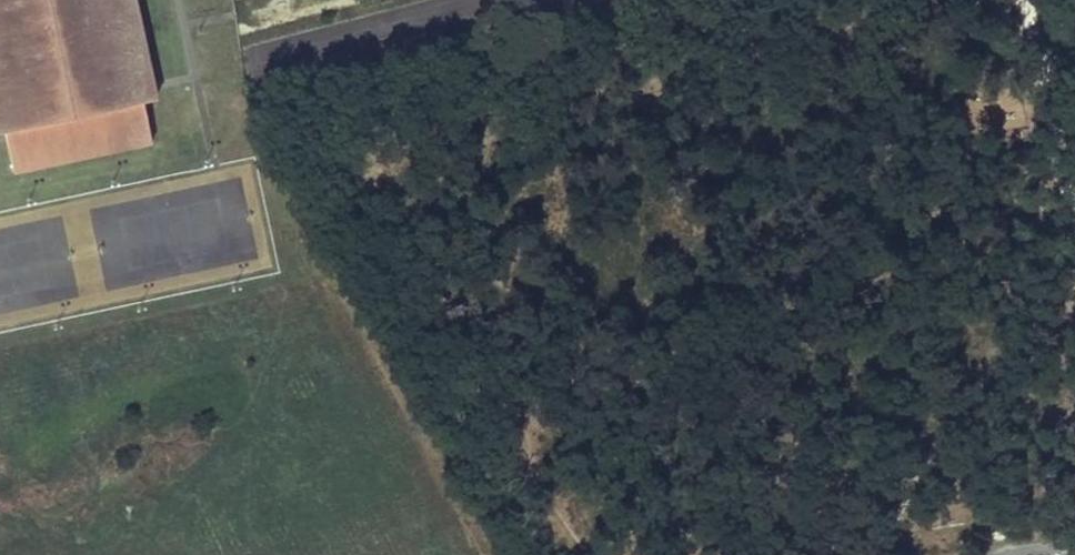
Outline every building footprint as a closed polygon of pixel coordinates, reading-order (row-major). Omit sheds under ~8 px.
[(129,0),(0,0),(0,132),(3,132),(12,173),(151,144),(142,102),(155,99),(151,76),(145,77),(129,0)] [(134,0),(129,0),(145,77),(151,76),(134,0)]
